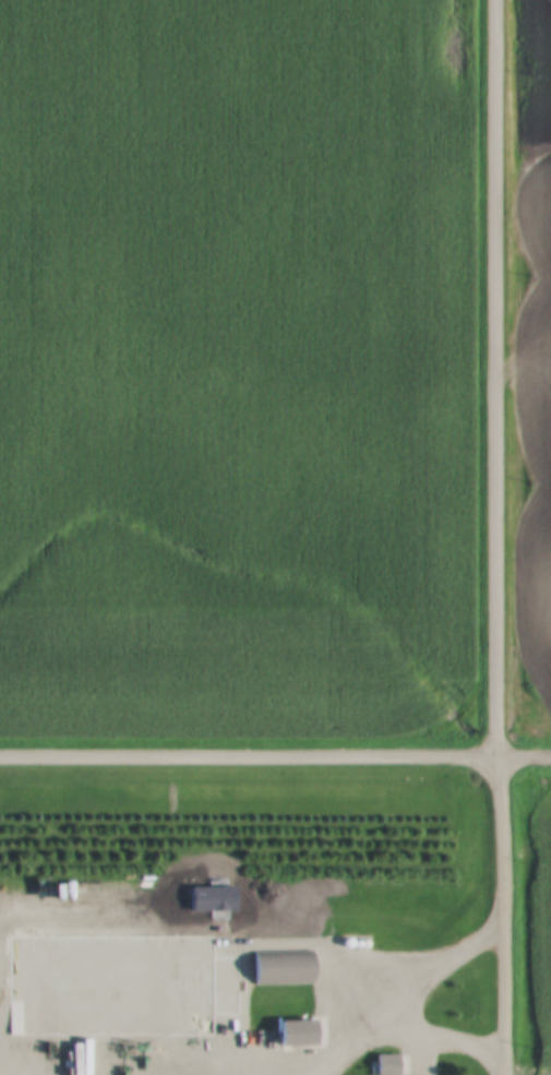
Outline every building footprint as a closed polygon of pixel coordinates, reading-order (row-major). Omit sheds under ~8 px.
[(280,1021),(280,1047),(319,1047),(319,1021),(280,1021)] [(376,1055),(376,1074),(400,1074),(400,1055),(376,1055)]
